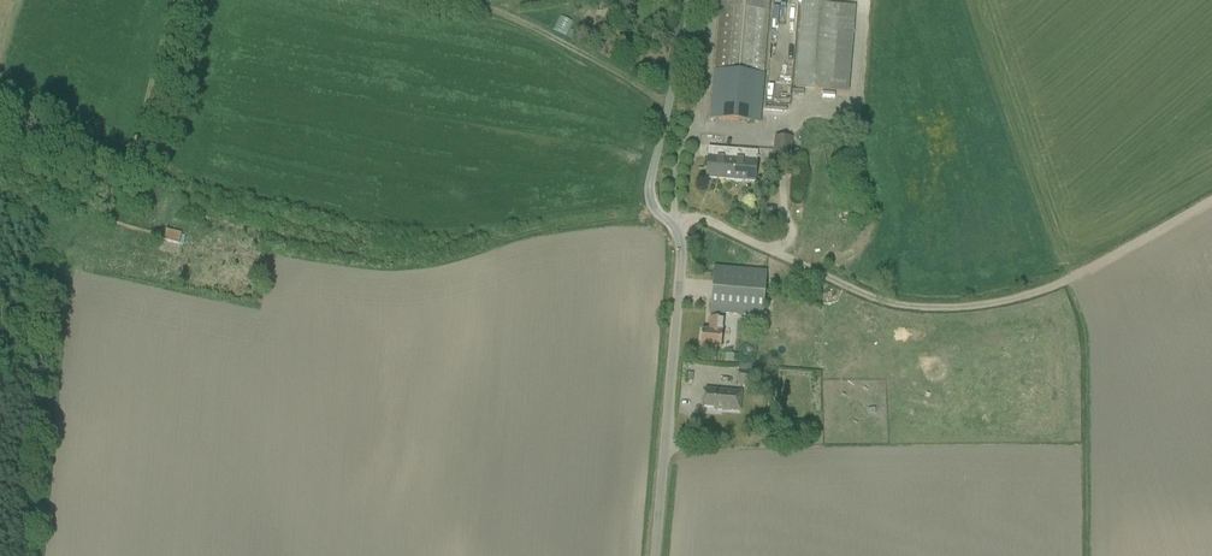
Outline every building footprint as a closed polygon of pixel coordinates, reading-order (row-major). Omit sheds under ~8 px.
[(769,0),(721,0),(711,119),(759,123),(763,75),(769,0)] [(848,93),(855,7),(803,3),(795,89),(848,93)] [(792,137),(775,135),(773,159),(790,161),(792,137)] [(734,150),(708,148),(706,178),(732,180),(748,166),(733,160),(734,150)] [(748,166),(732,180),(755,182),(757,152),(734,150),(733,160),(748,166)] [(863,222),(863,212),(841,212),(841,222),(863,222)] [(167,232),(165,241),(181,244),(183,234),(167,232)] [(700,346),(712,347),(720,348),(723,313),(761,316),(765,272),(714,267),(710,313),(709,331),(702,330),(700,346)] [(769,359),(767,349),(749,353),(751,362),(769,359)] [(738,364),(737,372),(736,386),(753,388),(755,371),(751,370),(751,365),(738,364)] [(740,392),(717,391),(705,390),(704,407),(714,408),(714,410),(738,412),(740,392)] [(810,421),(782,424),(783,430),(810,427),(810,422),(810,421)]
